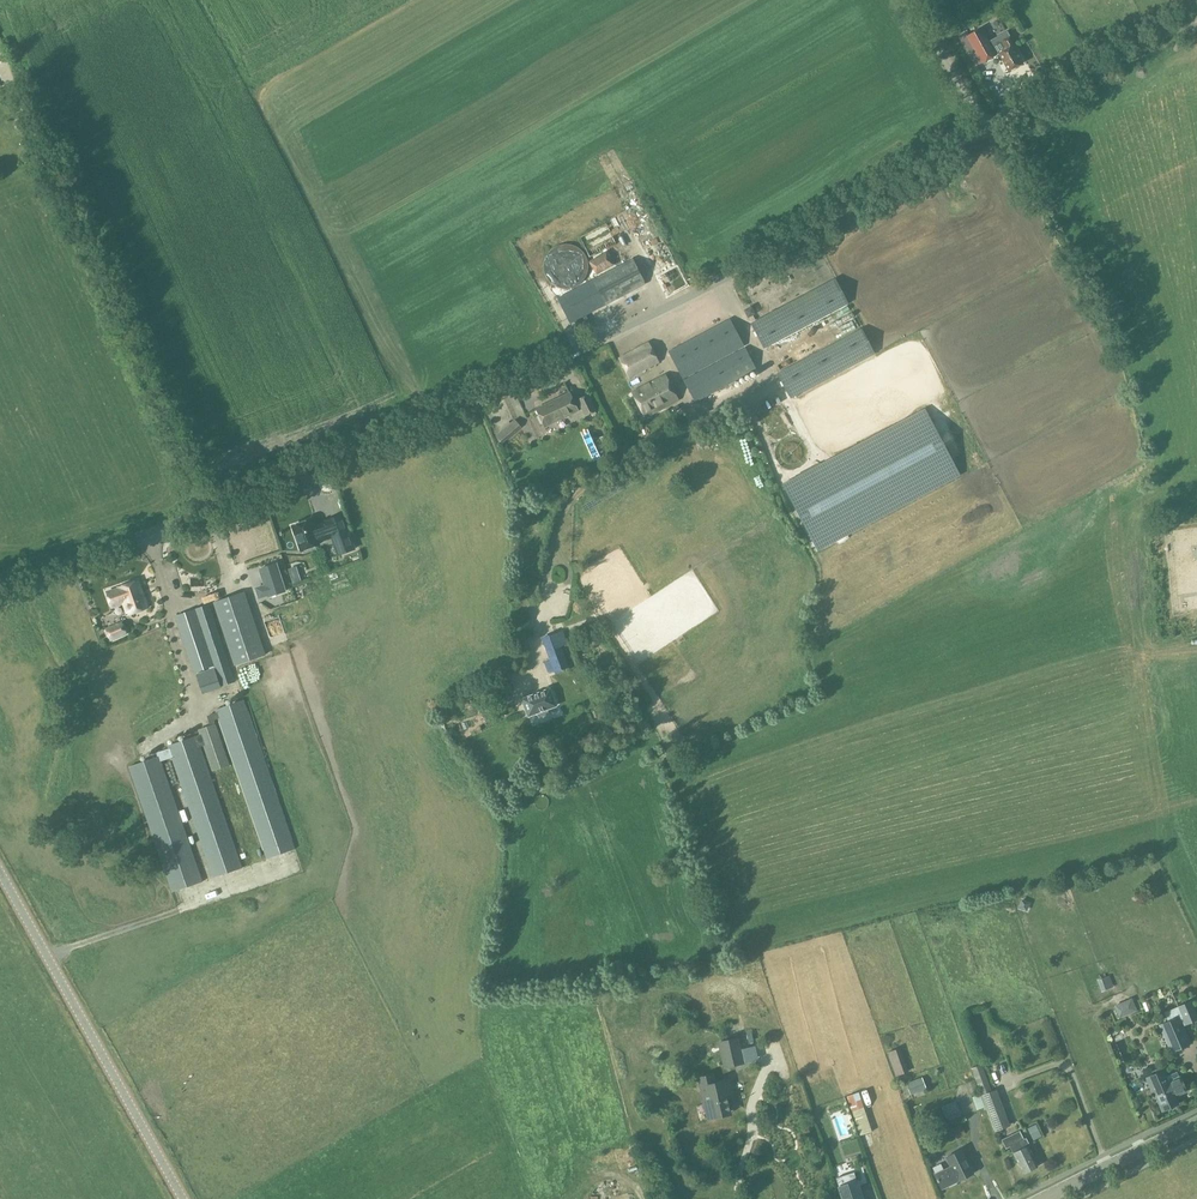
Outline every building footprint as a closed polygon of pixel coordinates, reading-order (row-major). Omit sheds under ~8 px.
[(997,55),(986,35),(984,30),(970,38),(983,62),(997,55)] [(1010,37),(1003,41),(1008,49),(1000,54),(1009,71),(1023,64),(1019,56),(1020,56),(1010,37)] [(1179,62),(1184,75),(1191,73),(1186,59),(1179,62)] [(580,237),(590,259),(618,245),(608,223),(580,237)] [(645,239),(650,250),(663,245),(658,233),(645,239)] [(667,290),(684,283),(679,270),(675,272),(668,254),(655,259),(667,290)] [(646,281),(633,258),(559,298),(572,322),(646,281)] [(836,280),(752,324),(765,349),(849,305),(836,280)] [(598,320),(600,328),(609,325),(608,318),(598,320)] [(669,352),(684,380),(745,347),(731,319),(669,352)] [(791,399),(875,355),(862,330),(778,374),(791,399)] [(630,380),(661,363),(650,342),(619,358),(630,380)] [(758,371),(746,348),(684,381),(697,404),(758,371)] [(666,375),(633,393),(646,418),(680,401),(666,375)] [(537,409),(546,428),(579,412),(571,394),(537,409)] [(597,411),(589,395),(578,400),(586,417),(597,411)] [(961,475),(926,410),(783,485),(818,551),(961,475)] [(621,415),(610,421),(619,439),(631,434),(621,415)] [(502,443),(521,427),(515,421),(497,436),(502,443)] [(701,449),(722,440),(718,430),(697,439),(701,449)] [(616,453),(608,435),(601,438),(607,452),(609,456),(616,453)] [(311,520),(293,527),(301,552),(319,545),(319,543),(331,538),(338,556),(356,550),(343,514),(325,520),(326,523),(318,525),(318,526),(313,528),(311,520)] [(266,586),(256,589),(259,599),(270,595),(271,597),(286,592),(277,564),(260,569),(266,586)] [(124,613),(125,616),(148,608),(139,581),(119,588),(119,589),(107,593),(112,608),(124,604),(127,613),(124,613)] [(215,603),(236,665),(266,655),(245,593),(215,603)] [(301,611),(287,618),(292,628),(300,624),(299,621),(311,614),(302,597),(296,600),(301,611)] [(203,694),(222,687),(236,683),(210,605),(175,617),(195,673),(202,672),(196,674),(203,694)] [(281,617),(266,620),(269,635),(284,632),(281,617)] [(123,622),(106,629),(112,641),(128,634),(123,622)] [(543,639),(556,673),(570,668),(557,633),(543,639)] [(536,694),(523,699),(526,708),(529,716),(534,714),(538,713),(540,717),(549,714),(547,709),(552,708),(556,706),(553,698),(550,689),(536,694)] [(224,699),(233,700),(234,692),(224,692),(224,699)] [(158,757),(129,767),(172,893),(204,882),(162,761),(172,758),(214,879),(244,869),(202,748),(204,747),(213,772),(231,766),(215,721),(219,719),(225,737),(267,860),(296,849),(245,700),(216,710),(217,714),(208,717),(211,727),(198,731),(200,735),(168,746),(169,750),(157,753),(158,757)] [(615,734),(609,730),(604,736),(609,741),(615,734)] [(1136,993),(1120,999),(1126,1013),(1141,1006),(1136,993)] [(1160,1025),(1172,1053),(1192,1045),(1185,1026),(1196,1021),(1196,1012),(1192,1001),(1178,1006),(1179,1007),(1165,1013),(1169,1022),(1160,1025)] [(724,1042),(730,1067),(745,1064),(739,1039),(724,1042)] [(769,1054),(780,1052),(778,1043),(767,1045),(769,1054)] [(897,1078),(908,1074),(899,1048),(888,1052),(897,1078)] [(977,1086),(986,1083),(980,1061),(971,1063),(977,1086)] [(1164,1071),(1147,1078),(1156,1099),(1158,1098),(1164,1112),(1179,1105),(1175,1097),(1187,1092),(1181,1078),(1180,1078),(1178,1072),(1166,1077),(1164,1071)] [(713,1076),(700,1079),(706,1105),(712,1103),(714,1114),(730,1110),(727,1099),(735,1097),(731,1081),(724,1082),(715,1084),(713,1076)] [(912,1096),(928,1090),(923,1078),(907,1084),(912,1096)] [(983,1096),(982,1096),(987,1107),(996,1131),(1011,1126),(997,1090),(992,1092),(983,1096)] [(858,1093),(847,1096),(852,1112),(863,1109),(858,1093)] [(982,1094),(973,1097),(978,1110),(987,1107),(982,1096),(982,1094)] [(947,1118),(961,1112),(956,1101),(942,1107),(947,1118)] [(861,1137),(870,1133),(864,1114),(854,1118),(861,1137)] [(1027,1124),(1032,1136),(1039,1133),(1034,1121),(1027,1124)] [(961,1134),(965,1133),(961,1125),(954,1128),(956,1133),(961,1134)] [(1011,1147),(1014,1153),(1024,1174),(1038,1167),(1028,1147),(1031,1146),(1027,1138),(1025,1140),(1021,1131),(1003,1140),(1007,1149),(1011,1147)] [(963,1152),(948,1160),(951,1167),(936,1175),(943,1189),(974,1174),(963,1152)] [(840,1186),(838,1187),(842,1198),(865,1198),(858,1179),(857,1180),(855,1173),(837,1178),(840,1186)]
